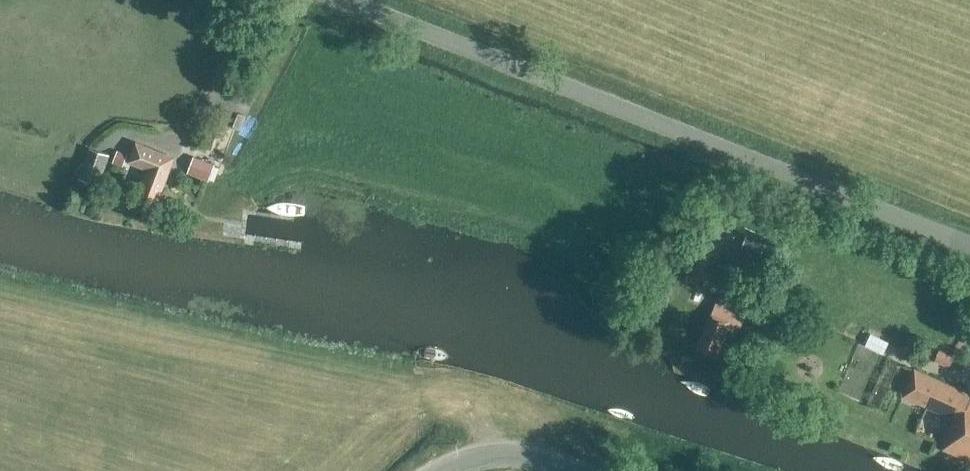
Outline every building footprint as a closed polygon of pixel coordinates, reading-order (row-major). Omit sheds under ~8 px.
[(137,196),(156,203),(174,158),(136,143),(128,162),(147,169),(137,196)] [(110,155),(91,147),(79,177),(98,184),(110,155)] [(117,152),(113,162),(123,166),(127,156),(117,152)] [(214,167),(194,158),(187,175),(207,184),(214,167)] [(87,198),(90,191),(79,187),(76,194),(87,198)] [(760,255),(765,244),(746,237),(741,248),(760,255)] [(755,275),(761,259),(740,251),(733,266),(755,275)] [(740,307),(717,298),(711,313),(697,349),(716,356),(730,321),(734,323),(735,319),(746,324),(751,312),(740,307)] [(967,396),(968,394),(914,369),(903,396),(953,419),(940,447),(969,460),(969,397),(967,396)]
